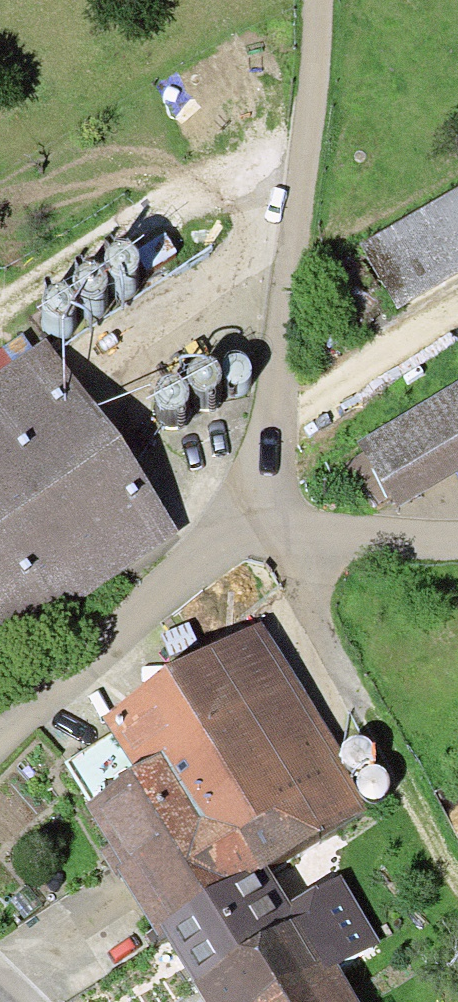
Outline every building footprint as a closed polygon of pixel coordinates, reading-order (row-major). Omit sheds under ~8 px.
[(391,315),(457,275),(457,201),(359,260),(391,315)] [(119,298),(131,293),(136,281),(131,269),(119,264),(107,269),(102,281),(107,293),(119,298)] [(88,318),(100,313),(105,301),(100,289),(88,284),(76,289),(71,301),(76,313),(88,318)] [(56,339),(68,334),(73,322),(68,310),(56,306),(44,310),(39,323),(45,335),(56,339)] [(234,399),(246,394),(251,382),(246,370),(234,365),(222,370),(217,382),(223,394),(234,399)] [(144,518),(39,366),(0,392),(0,618),(144,518)] [(199,414),(212,408),(217,396),(212,383),(199,378),(187,384),(182,396),(187,408),(199,414)] [(167,432),(179,427),(184,415),(179,402),(167,397),(154,402),(149,415),(154,427),(167,432)] [(360,459),(389,505),(457,464),(457,400),(360,459)] [(245,653),(61,771),(165,939),(256,883),(279,868),(280,869),(315,847),(273,781),(292,768),(288,762),(306,751),(245,653)] [(357,782),(371,775),(375,764),(370,752),(359,747),(347,750),(340,762),(345,776),(357,782)] [(372,811),(384,806),(390,794),(385,780),(371,775),(357,782),(354,793),(360,806),(372,811)] [(256,883),(165,939),(204,1001),(276,1001),(315,977),(319,984),(367,954),(329,890),(279,920),(256,883)] [(315,977),(276,1001),(330,1001),(319,984),(315,977)]
